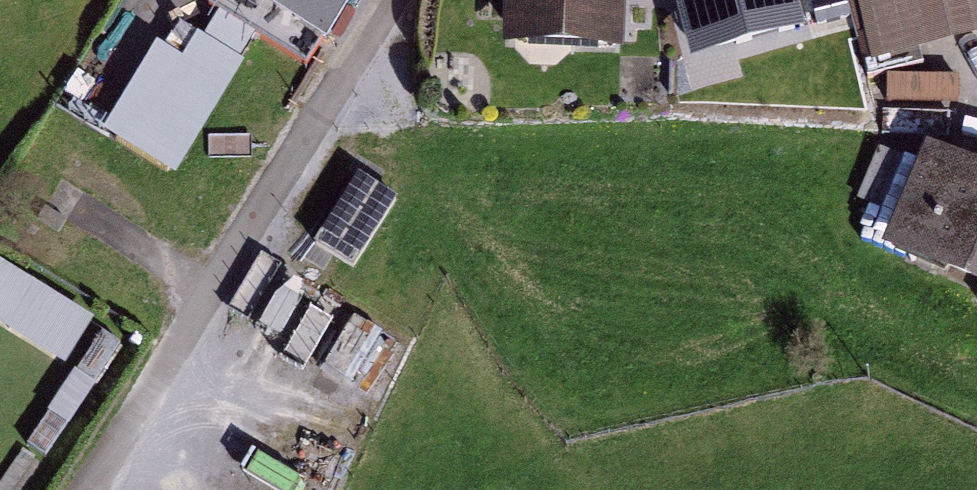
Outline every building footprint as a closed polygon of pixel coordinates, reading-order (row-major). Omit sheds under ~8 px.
[(152,41),(102,118),(176,165),(250,51),(170,0),(151,0),(133,28),(152,41)] [(308,68),(354,0),(208,0),(205,5),(308,68)] [(515,24),(571,26),(571,40),(612,41),(613,0),(516,0),(515,24)] [(692,52),(806,20),(800,0),(677,0),(692,52)] [(855,37),(976,6),(976,0),(846,0),(855,37)] [(867,78),(923,64),(915,34),(859,49),(867,78)] [(882,207),(901,160),(877,151),(858,198),(882,207)] [(927,161),(892,241),(976,278),(976,183),(927,161)] [(315,242),(352,266),(395,199),(357,175),(315,242)] [(83,321),(30,288),(17,309),(70,342),(83,321)] [(120,344),(101,332),(74,373),(93,385),(120,344)]
